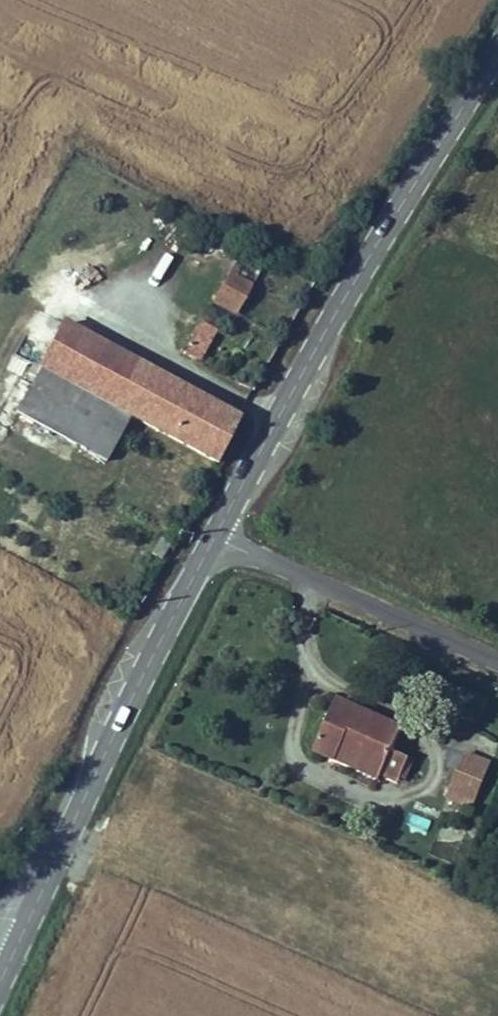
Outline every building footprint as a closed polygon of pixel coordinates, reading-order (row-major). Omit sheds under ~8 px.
[(250,285),(233,276),(238,269),(231,265),(214,298),(235,311),(250,285)] [(62,315),(38,359),(57,369),(81,326),(62,315)] [(179,351),(198,362),(216,332),(196,321),(179,351)] [(81,326),(57,369),(105,394),(81,438),(105,451),(130,408),(216,454),(238,410),(81,326)] [(81,438),(105,394),(57,369),(38,359),(15,402),(81,438)] [(336,699),(313,750),(335,760),(338,753),(381,772),(398,780),(408,757),(391,750),(400,728),(336,699)] [(488,757),(464,747),(447,792),(471,801),(488,757)] [(338,753),(335,760),(377,779),(381,772),(338,753)] [(426,832),(429,820),(409,814),(405,826),(426,832)]
